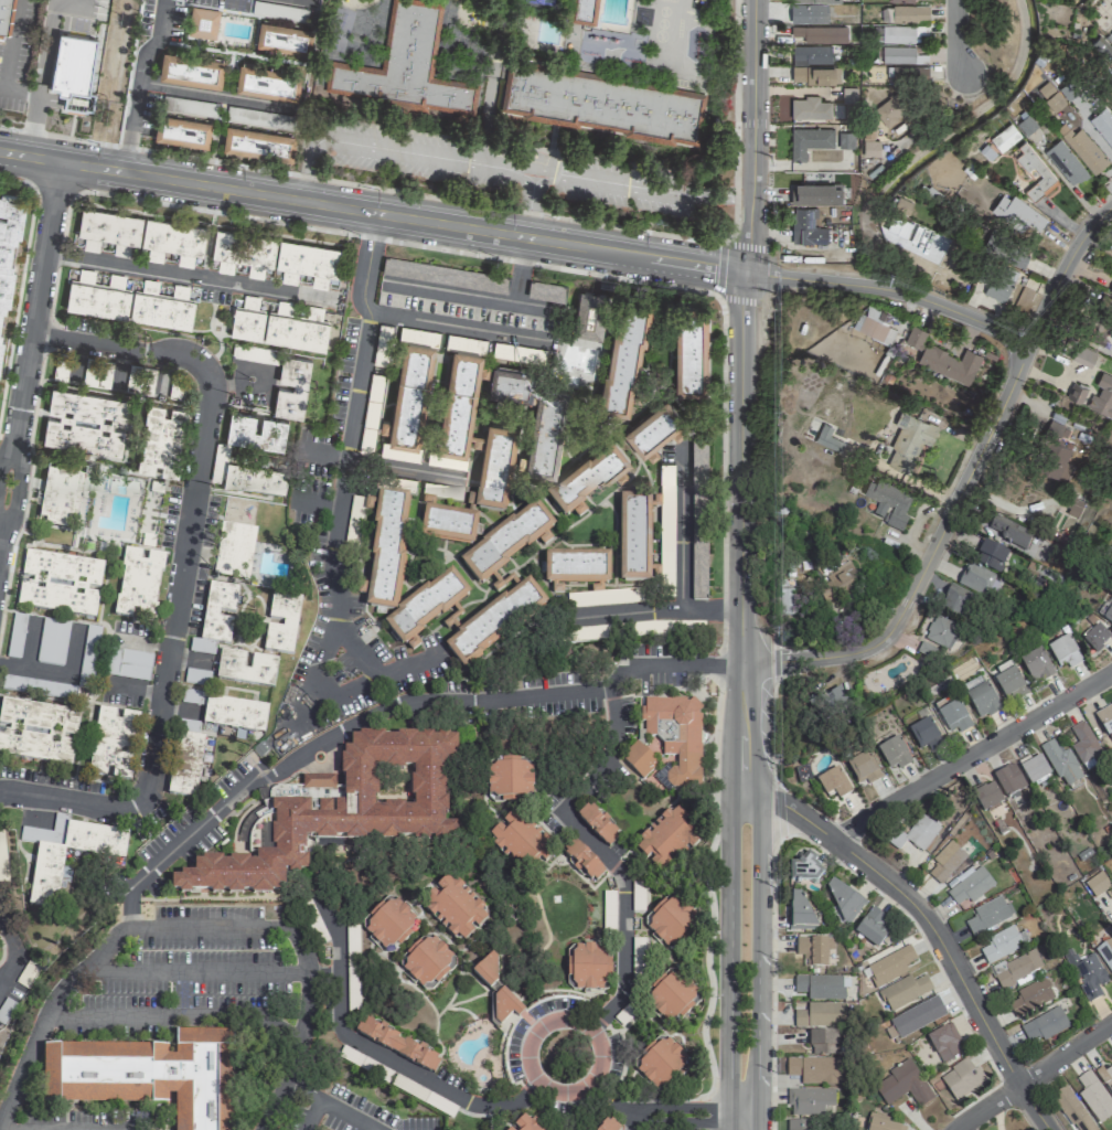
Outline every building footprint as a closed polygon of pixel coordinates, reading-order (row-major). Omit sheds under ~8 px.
[(10,36),(15,0),(0,0),(0,35),(10,36)] [(383,71),(394,0),(416,0),(443,4),(432,78),(479,86),(474,113),(328,89),(332,63),(383,71)] [(569,21),(573,0),(601,0),(597,25),(569,21)] [(306,23),(308,8),(253,2),(251,16),(306,23)] [(827,3),(790,5),(791,23),(828,22),(827,3)] [(928,5),(885,6),(885,12),(888,12),(888,22),(929,21),(928,5)] [(216,38),(218,10),(190,8),(188,36),(216,38)] [(255,48),(309,55),(312,30),(258,23),(255,48)] [(882,42),(919,42),(919,34),(928,34),(928,25),(882,26),(882,42)] [(847,26),(791,27),(791,42),(848,40),(847,26)] [(50,90),(65,92),(63,109),(85,112),(96,38),(58,33),(50,90)] [(831,46),(792,46),(792,63),(831,64),(831,46)] [(928,63),(928,54),(919,54),(919,47),(883,46),(882,63),(928,63)] [(158,79),(220,88),(224,61),(162,52),(158,79)] [(500,111),(509,62),(709,98),(699,148),(500,111)] [(297,100),(301,73),(238,65),(235,91),(297,100)] [(835,83),(835,67),(792,67),(792,84),(835,83)] [(857,88),(843,88),(842,102),(857,103),(857,88)] [(888,126),(908,107),(894,92),(874,111),(888,126)] [(161,109),(218,118),(220,105),(163,95),(161,109)] [(831,118),(831,102),(819,102),(819,98),(791,98),(791,118),(831,118)] [(1104,107),(1088,121),(1111,148),(1111,117),(1104,107)] [(211,123),(157,116),(154,140),(208,147),(211,123)] [(990,138),(1000,153),(1021,137),(1011,123),(990,138)] [(1078,124),(1063,137),(1093,175),(1109,162),(1078,124)] [(222,153),(293,161),(295,135),(225,127),(222,153)] [(791,129),(791,160),(807,159),(807,148),(834,147),(834,128),(791,129)] [(853,132),(838,133),(839,149),(854,148),(853,132)] [(1071,187),(1088,175),(1061,138),(1044,150),(1071,187)] [(1033,182),(1024,188),(1034,201),(1058,184),(1027,142),(1012,153),(1033,182)] [(1005,190),(993,206),(1034,236),(1046,221),(1005,190)] [(0,198),(0,322),(17,200),(0,198)] [(143,217),(81,208),(77,237),(84,238),(82,250),(98,252),(100,241),(139,247),(143,217)] [(816,208),(791,208),(792,244),(827,243),(827,227),(816,227),(816,208)] [(912,222),(891,215),(886,230),(906,237),(912,222)] [(206,227),(144,219),(140,247),(148,248),(146,261),(161,263),(163,251),(178,253),(176,266),(192,268),(193,255),(202,256),(206,227)] [(263,279),(264,267),(273,268),(276,238),(214,231),(211,258),(219,259),(217,273),(233,274),(234,263),(248,264),(246,277),(263,279)] [(341,249),(279,240),(274,269),(282,270),(280,282),(296,285),(298,273),(312,275),(311,287),(326,289),(328,278),(336,279),(341,249)] [(1030,258),(1016,247),(1007,258),(1022,269),(1030,258)] [(507,291),(510,275),(395,260),(393,276),(507,291)] [(997,270),(983,265),(976,281),(987,285),(983,294),(1004,303),(1017,272),(1000,264),(997,270)] [(65,310),(127,318),(131,289),(93,284),(95,271),(79,269),(77,281),(69,280),(65,310)] [(194,300),(187,299),(189,286),(173,284),(171,295),(157,294),(158,281),(143,279),(141,292),(132,291),(129,320),(191,327),(194,300)] [(566,285),(530,281),(528,297),(565,301),(566,285)] [(573,335),(602,338),(607,295),(578,292),(573,335)] [(628,416),(651,306),(621,300),(598,410),(628,416)] [(291,303),(276,301),(274,313),(290,315),(291,303)] [(886,326),(891,315),(868,306),(864,315),(859,313),(852,330),(890,345),(896,330),(886,326)] [(306,319),(321,320),(323,308),(308,307),(306,319)] [(261,339),(264,311),(233,308),(230,336),(261,339)] [(325,350),(329,322),(266,313),(263,342),(325,350)] [(706,316),(676,315),(674,394),(705,395),(706,316)] [(375,365),(390,366),(392,325),(377,324),(375,365)] [(981,356),(964,349),(960,358),(923,343),(927,332),(913,326),(905,346),(921,352),(916,365),(969,385),(981,356)] [(441,332),(402,327),(386,459),(418,462),(432,347),(439,348),(441,332)] [(467,469),(484,339),(447,334),(445,349),(452,350),(439,452),(425,450),(423,463),(467,469)] [(492,358),(545,364),(547,350),(494,343),(492,358)] [(1090,369),(1097,353),(1077,344),(1070,360),(1090,369)] [(311,361),(282,356),(278,382),(291,384),(290,390),(276,388),(272,414),(302,418),(311,361)] [(76,383),(79,361),(56,357),(52,379),(76,383)] [(82,382),(118,391),(123,367),(88,358),(82,382)] [(487,396),(526,402),(530,371),(491,366),(487,396)] [(163,395),(164,375),(156,375),(156,368),(128,367),(127,393),(163,395)] [(1111,419),(1111,377),(1101,372),(1095,386),(1097,387),(1088,409),(1111,419)] [(375,455),(384,375),(370,373),(360,453),(375,455)] [(168,397),(182,400),(185,382),(172,379),(168,397)] [(1081,403),(1087,388),(1072,382),(1067,398),(1081,403)] [(129,400),(50,389),(46,416),(42,444),(122,455),(129,400)] [(556,476),(566,392),(540,389),(532,459),(520,457),(519,472),(556,476)] [(642,458),(684,423),(664,399),(622,433),(642,458)] [(184,410),(167,408),(167,407),(146,404),(137,471),(153,473),(154,464),(161,465),(160,475),(176,477),(184,410)] [(287,421),(258,416),(229,412),(225,441),(283,450),(287,421)] [(938,426),(904,414),(891,449),(915,458),(920,446),(929,450),(938,426)] [(833,427),(823,422),(814,441),(840,453),(845,443),(829,435),(833,427)] [(504,513),(507,487),(508,487),(517,427),(486,423),(476,495),(467,494),(465,508),(504,513)] [(543,491),(563,517),(571,511),(577,518),(588,509),(582,501),(614,476),(619,483),(628,476),(623,470),(631,463),(611,438),(543,491)] [(690,599),(706,600),(708,439),(692,439),(690,599)] [(228,445),(215,444),(212,481),(222,482),(223,470),(226,470),(228,445)] [(1065,463),(1070,452),(1057,445),(1043,475),(1065,486),(1074,467),(1065,463)] [(39,517),(45,518),(44,527),(76,531),(83,469),(79,469),(79,463),(46,460),(39,517)] [(222,491),(284,498),(288,469),(226,462),(222,491)] [(673,463),(659,463),(660,586),(674,586),(673,463)] [(913,494),(871,476),(863,495),(876,500),(869,516),(902,530),(907,517),(903,515),(913,494)] [(398,604),(408,495),(415,495),(416,480),(395,478),(394,489),(376,487),(365,607),(397,610),(382,620),(400,647),(422,632),(422,626),(449,608),(448,618),(436,626),(453,628),(457,634),(458,627),(453,620),(461,614),(454,604),(469,593),(452,568),(429,584),(427,584),(398,604)] [(432,506),(433,498),(461,502),(463,488),(424,482),(421,504),(432,506)] [(343,548),(359,551),(368,498),(352,495),(343,548)] [(649,582),(650,495),(619,495),(617,581),(649,582)] [(229,520),(245,521),(246,510),(253,510),(254,499),(225,498),(224,512),(230,513),(229,520)] [(1063,515),(1076,521),(1084,503),(1071,498),(1063,515)] [(457,558),(477,584),(537,538),(542,545),(551,538),(546,531),(554,525),(534,500),(457,558)] [(473,545),(477,515),(424,506),(419,536),(473,545)] [(1032,533),(994,515),(986,530),(1025,549),(1032,533)] [(214,575),(249,579),(254,526),(219,522),(214,575)] [(998,572),(1008,551),(984,540),(974,561),(998,572)] [(114,615),(134,617),(134,618),(154,621),(163,554),(144,551),(124,548),(114,615)] [(95,617),(99,589),(104,589),(107,562),(23,551),(21,571),(22,571),(17,606),(95,617)] [(609,553),(544,552),(544,583),(551,583),(551,593),(562,593),(562,583),(609,584),(609,553)] [(823,603),(860,583),(849,562),(812,582),(823,603)] [(984,595),(993,573),(966,562),(957,584),(984,595)] [(442,642),(461,667),(546,602),(527,577),(442,642)] [(795,615),(794,579),(781,580),(782,616),(795,615)] [(238,587),(208,582),(200,640),(228,644),(232,619),(218,617),(219,610),(234,612),(238,587)] [(646,602),(645,588),(602,591),(601,584),(590,585),(591,593),(568,594),(569,607),(646,602)] [(971,593),(949,584),(938,609),(960,619),(971,593)] [(263,651),(292,655),(300,597),(271,593),(267,622),(263,651)] [(1111,626),(1111,602),(1103,623),(1111,626)] [(35,615),(11,613),(7,657),(30,660),(35,615)] [(923,637),(948,651),(960,628),(935,614),(923,637)] [(36,661),(63,666),(68,635),(78,636),(80,623),(42,618),(36,661)] [(702,620),(628,622),(629,635),(702,633),(702,620)] [(567,644),(612,638),(610,624),(565,630),(567,644)] [(1111,641),(1100,626),(1080,641),(1090,656),(1111,641)] [(1047,649),(1058,668),(1065,664),(1068,670),(1082,662),(1068,637),(1047,649)] [(188,652),(212,654),(213,642),(190,639),(188,652)] [(916,652),(930,658),(935,648),(921,641),(916,652)] [(148,681),(152,653),(109,648),(105,675),(148,681)] [(1053,674),(1040,649),(1019,661),(1032,686),(1053,674)] [(216,680),(273,687),(277,658),(248,654),(248,653),(219,650),(216,680)] [(1007,704),(1027,693),(1010,663),(990,674),(1007,704)] [(183,682),(207,686),(210,673),(186,668),(183,682)] [(978,721),(1000,711),(987,684),(977,689),(974,682),(962,688),(978,721)] [(850,705),(837,683),(807,702),(820,723),(850,705)] [(268,705),(206,696),(202,724),(264,734),(268,705)] [(949,737),(971,726),(956,698),(935,709),(949,737)] [(62,739),(63,733),(76,735),(79,710),(0,699),(0,700),(0,755),(71,765),(74,741),(62,739)] [(700,787),(699,699),(641,699),(642,736),(660,736),(660,755),(676,755),(676,768),(658,769),(659,787),(700,787)] [(1094,712),(1104,736),(1111,733),(1111,705),(1094,712)] [(137,712),(118,710),(118,709),(98,707),(89,773),(108,776),(108,777),(128,780),(137,712)] [(920,753),(942,742),(929,719),(908,730),(920,753)] [(1094,766),(1091,758),(1100,755),(1086,721),(1069,728),(1076,744),(1072,745),(1082,771),(1094,766)] [(201,735),(173,733),(169,794),(198,796),(201,735)] [(449,733),(361,733),(350,736),(350,746),(341,746),(341,787),(334,787),(334,775),(301,775),(296,787),(271,787),(271,850),(255,850),(255,857),(206,857),(193,861),(193,870),(171,876),(170,892),(262,892),(284,885),(288,874),(307,869),(307,863),(303,850),(303,838),(456,838),(456,821),(449,821),(449,733)] [(911,761),(898,736),(876,747),(889,773),(911,761)] [(1067,749),(1060,753),(1052,739),(1040,746),(1063,789),(1083,778),(1067,749)] [(620,757),(641,779),(658,763),(637,741),(620,757)] [(865,780),(867,783),(880,778),(870,753),(847,763),(855,784),(865,780)] [(1029,786),(1050,776),(1039,753),(1018,763),(1029,786)] [(532,763),(519,763),(519,758),(499,758),(499,763),(488,763),(488,802),(518,802),(518,795),(532,795),(532,763)] [(1006,798),(1026,787),(1013,763),(992,775),(1006,798)] [(850,793),(839,768),(816,778),(825,797),(834,793),(837,799),(850,793)] [(983,812),(1003,801),(992,782),(972,793),(983,812)] [(575,817),(608,847),(619,835),(586,804),(575,817)] [(632,847),(661,874),(701,832),(673,805),(632,847)] [(550,842),(515,807),(485,838),(526,879),(553,851),(547,845),(550,842)] [(64,851),(100,856),(124,859),(127,830),(67,823),(68,815),(54,813),(52,831),(20,827),(19,840),(36,842),(28,904),(56,908),(64,851)] [(922,852),(939,827),(920,814),(903,839),(922,852)] [(592,883),(605,871),(575,840),(562,852),(592,883)] [(935,865),(927,873),(942,887),(969,859),(950,840),(930,860),(935,865)] [(789,861),(789,878),(819,879),(819,867),(813,867),(814,854),(797,854),(796,862),(789,861)] [(957,880),(959,882),(946,893),(956,906),(966,897),(971,903),(994,884),(978,863),(957,880)] [(1110,886),(1100,871),(1083,883),(1094,898),(1110,886)] [(447,872),(434,885),(440,891),(423,909),(453,938),(456,935),(462,941),(489,913),(447,872)] [(819,895),(852,919),(865,902),(831,878),(819,895)] [(603,891),(601,935),(614,936),(615,892),(603,891)] [(790,931),(810,930),(809,891),(789,892),(790,931)] [(698,917),(672,892),(650,914),(655,918),(645,928),(668,949),(698,917)] [(359,925),(389,952),(418,921),(388,893),(359,925)] [(971,936),(1013,917),(1003,894),(970,910),(973,917),(964,921),(971,936)] [(876,948),(888,931),(879,925),(885,916),(871,906),(853,931),(876,948)] [(1016,935),(1011,925),(987,938),(990,942),(978,949),(987,965),(1023,946),(1020,941),(1026,938),(1023,931),(1016,935)] [(396,962),(424,991),(456,961),(431,934),(420,944),(418,941),(396,962)] [(1111,975),(1111,937),(1095,946),(1110,977),(1111,975)] [(645,938),(632,938),(631,981),(643,981),(645,938)] [(826,938),(795,938),(795,954),(804,954),(804,967),(826,967),(826,938)] [(605,945),(566,944),(566,977),(573,977),(573,990),(605,990),(605,945)] [(907,973),(904,965),(916,960),(910,946),(865,965),(874,987),(907,973)] [(1043,970),(1034,949),(991,968),(1000,989),(1043,970)] [(667,1024),(698,993),(673,967),(641,998),(667,1024)] [(932,989),(924,974),(912,981),(909,975),(878,991),(889,1012),(932,989)] [(842,976),(794,976),(794,993),(807,993),(807,999),(842,999),(842,976)] [(1015,1018),(1054,998),(1043,978),(1005,997),(1015,1018)] [(945,1015),(936,995),(880,1024),(890,1043),(945,1015)] [(845,1003),(807,1004),(807,1010),(794,1010),(794,1027),(845,1026),(845,1003)] [(1020,1024),(1029,1045),(1068,1029),(1060,1008),(1020,1024)] [(353,1036),(433,1071),(440,1055),(360,1020),(353,1036)] [(939,1064),(960,1055),(956,1045),(959,1043),(951,1024),(927,1034),(939,1064)] [(837,1030),(809,1031),(810,1055),(837,1054),(837,1030)] [(41,1104),(170,1106),(169,1129),(231,1129),(233,1033),(172,1033),(171,1048),(41,1047),(41,1104)] [(688,1060),(665,1036),(633,1067),(656,1091),(688,1060)] [(839,1059),(786,1058),(785,1075),(800,1076),(800,1084),(839,1085),(839,1059)] [(984,1082),(968,1058),(938,1076),(953,1101),(984,1082)] [(934,1097),(908,1059),(871,1083),(885,1106),(907,1091),(918,1108),(934,1097)] [(1111,1097),(1111,1062),(1096,1073),(1111,1097)] [(1083,1090),(1078,1094),(1098,1123),(1111,1114),(1111,1103),(1089,1069),(1075,1078),(1083,1090)] [(1098,1129),(1063,1084),(1049,1094),(1076,1129),(1097,1129),(1098,1129)] [(834,1089),(788,1088),(787,1115),(823,1116),(823,1106),(834,1107),(834,1089)] [(526,1113),(508,1129),(543,1129),(526,1113)] [(903,1123),(869,1114),(865,1129),(901,1129),(903,1123)] [(620,1129),(607,1117),(595,1129),(619,1129),(620,1129)] [(812,1120),(787,1120),(787,1129),(812,1129),(812,1120)]
